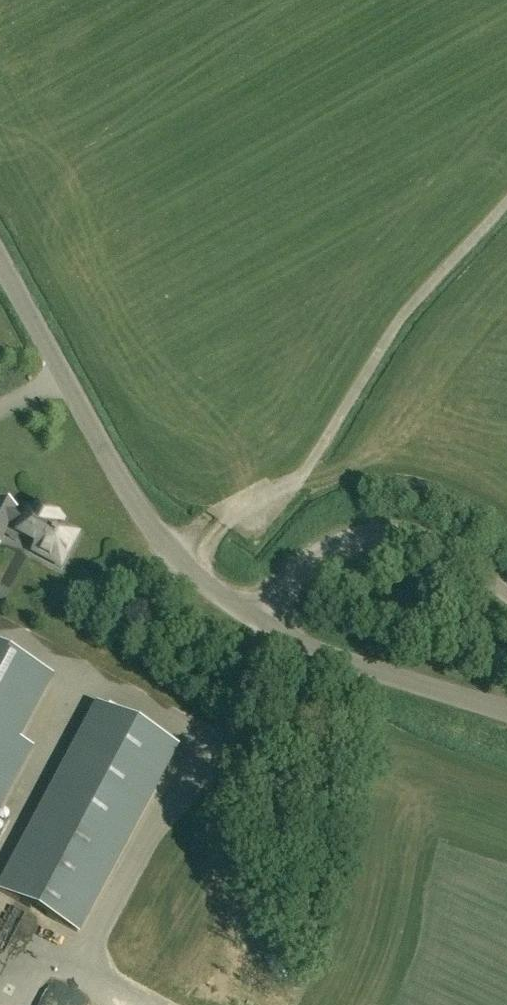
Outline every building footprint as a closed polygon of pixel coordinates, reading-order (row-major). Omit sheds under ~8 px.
[(0,501),(0,541),(8,526),(19,531),(18,533),(37,544),(34,550),(60,564),(76,533),(59,524),(61,520),(37,507),(35,511),(31,509),(27,517),(16,511),(17,510),(0,501)] [(136,614),(139,618),(149,611),(146,606),(136,614)] [(13,741),(46,679),(0,655),(0,804),(29,750),(13,741)] [(78,931),(175,747),(97,706),(0,890),(78,931)]
